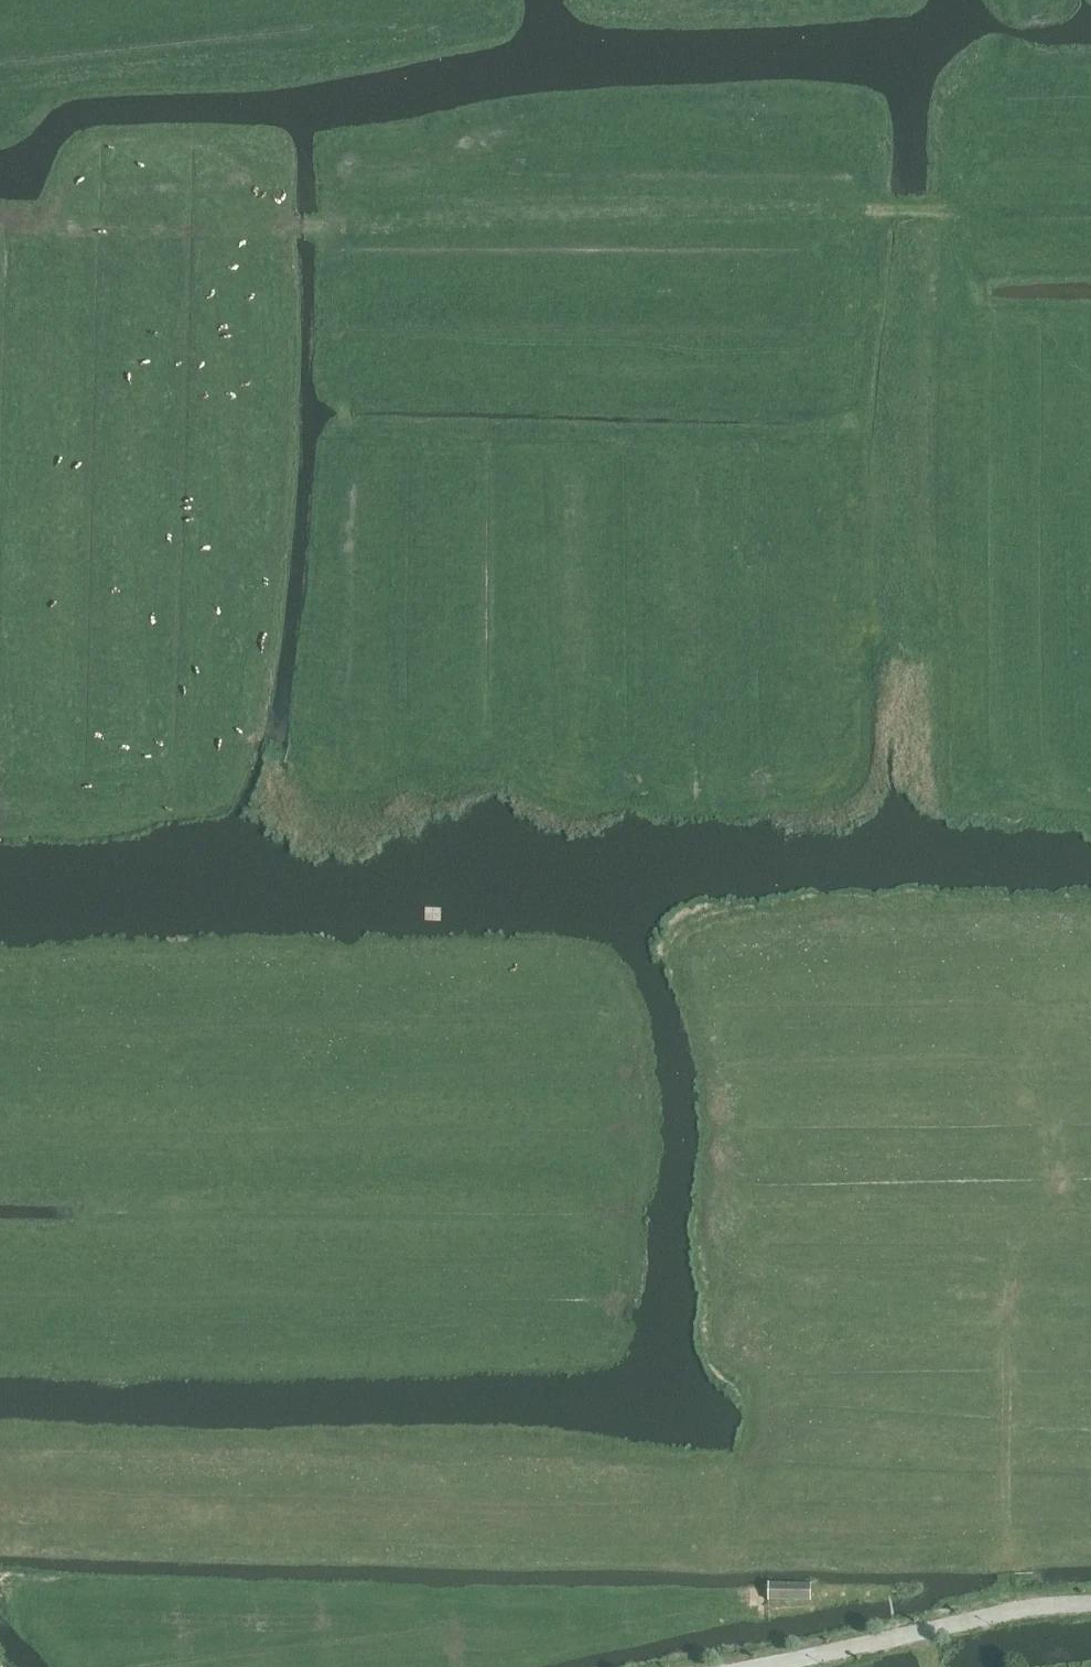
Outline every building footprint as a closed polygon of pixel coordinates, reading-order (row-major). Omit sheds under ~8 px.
[(768,1600),(810,1601),(811,1584),(768,1583),(768,1600)]
